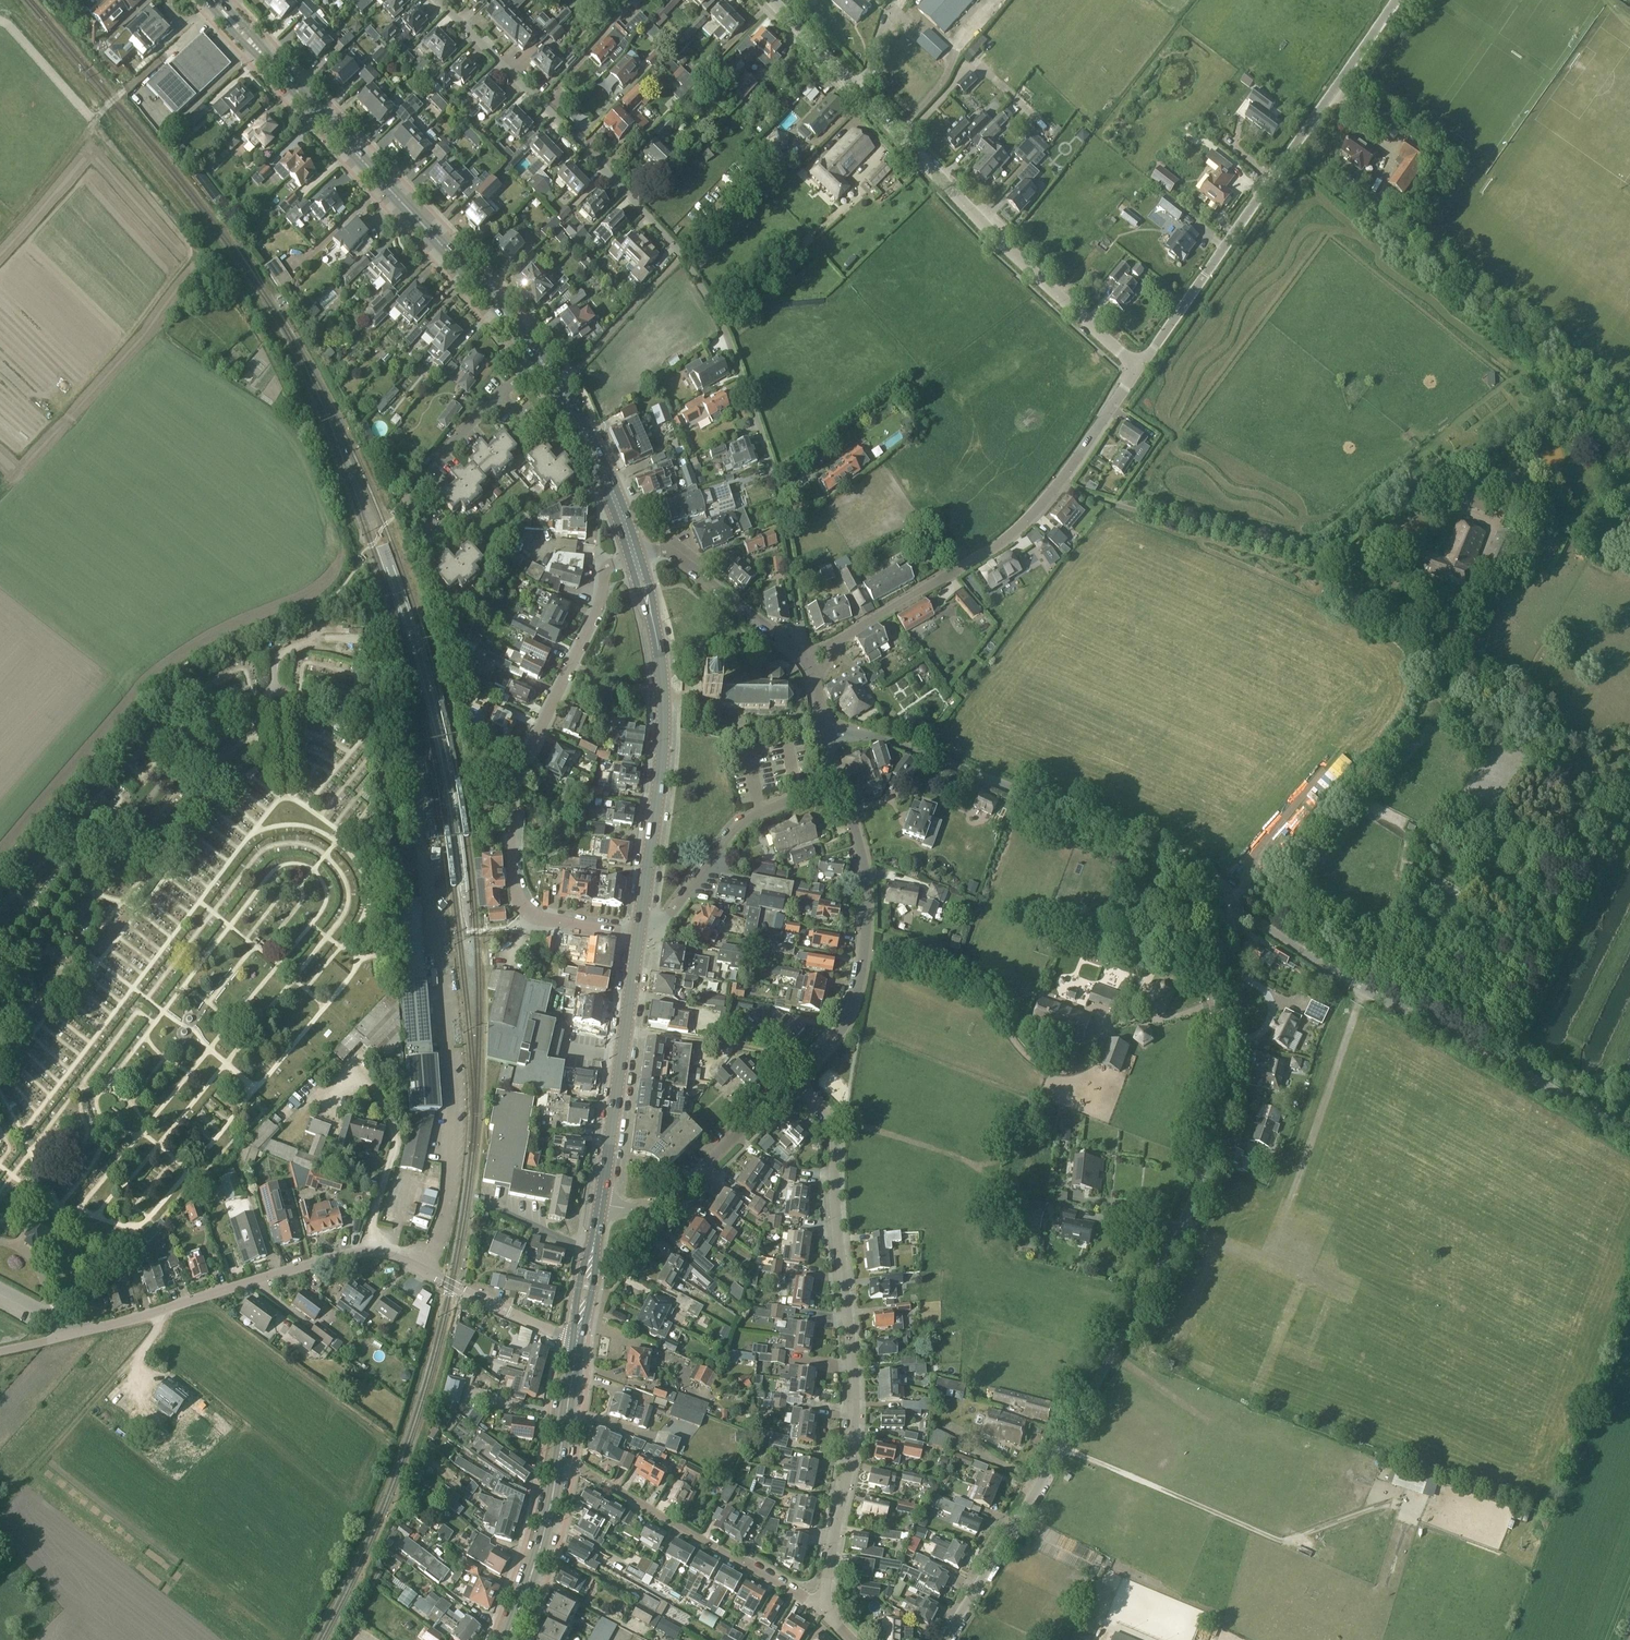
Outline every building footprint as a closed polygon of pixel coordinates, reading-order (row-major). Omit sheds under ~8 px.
[(106,31),(131,9),(141,0),(88,0),(83,5),(106,31)] [(271,10),(281,0),(261,0),(271,10)] [(271,10),(281,21),(295,7),(289,0),(281,0),(271,10)] [(372,3),(370,0),(357,0),(353,4),(361,13),(372,3)] [(407,0),(388,0),(385,2),(385,3),(382,5),(394,18),(402,11),(400,9),(408,1),(407,0)] [(498,1),(498,0),(495,0),(490,5),(492,6),(486,12),(491,18),(490,19),(494,22),(508,8),(516,0),(499,0),(498,1)] [(508,8),(494,22),(498,26),(497,27),(500,31),(502,30),(503,31),(508,25),(511,27),(516,21),(514,19),(519,14),(514,9),(522,1),(521,0),(516,0),(508,8)] [(679,2),(677,0),(670,0),(655,15),(657,17),(653,22),(658,27),(667,18),(665,17),(679,2)] [(697,9),(701,5),(706,0),(687,0),(697,9)] [(833,1),(842,9),(843,8),(858,21),(856,23),(871,7),(868,5),(873,0),(834,0),(833,1)] [(974,0),(924,0),(918,7),(944,32),(974,0)] [(298,10),(303,15),(312,6),(308,1),(298,10)] [(712,35),(732,15),(722,4),(709,17),(713,21),(711,23),(707,23),(701,29),(709,37),(712,34),(712,35)] [(312,6),(303,15),(307,20),(310,23),(296,37),(307,48),(321,34),(327,29),(314,15),(317,11),(312,6)] [(84,39),(83,39),(84,40),(89,45),(102,61),(111,73),(116,78),(116,79),(117,80),(123,87),(134,78),(133,77),(126,69),(121,64),(136,51),(143,59),(170,33),(148,10),(145,7),(139,13),(141,16),(124,31),(122,29),(109,40),(85,39),(84,39)] [(425,19),(426,18),(422,14),(421,15),(415,10),(403,22),(398,17),(379,35),(387,44),(402,30),(404,32),(408,27),(415,35),(422,29),(420,27),(426,21),(425,19)] [(614,31),(606,40),(591,55),(600,64),(608,56),(615,63),(624,53),(632,36),(648,21),(640,13),(625,28),(619,22),(612,29),(614,31)] [(508,25),(503,31),(505,33),(504,34),(508,38),(509,37),(513,41),(528,27),(537,17),(534,15),(530,19),(529,18),(526,22),(521,17),(516,21),(511,27),(508,25)] [(742,25),(732,15),(712,35),(717,40),(725,32),(730,37),(742,25)] [(682,36),(687,41),(706,21),(701,16),(682,36)] [(528,27),(513,41),(516,45),(517,44),(523,50),(529,44),(531,45),(537,39),(536,37),(539,33),(542,36),(546,33),(548,36),(558,26),(552,21),(543,30),(535,22),(538,18),(537,17),(528,27)] [(564,33),(558,26),(548,36),(554,42),(564,33)] [(949,46),(929,28),(917,41),(936,59),(949,46)] [(762,29),(751,41),(748,37),(737,49),(741,53),(746,48),(755,56),(772,38),(762,29)] [(340,37),(342,38),(333,48),(339,54),(353,38),(347,32),(345,31),(340,37)] [(441,36),(442,35),(438,31),(437,32),(435,31),(418,49),(427,58),(431,53),(445,40),(441,36)] [(332,45),(321,34),(307,48),(317,59),(332,45)] [(200,36),(189,46),(147,86),(175,117),(229,67),(200,36)] [(782,47),(772,38),(755,56),(769,69),(781,57),(776,53),(782,47)] [(445,40),(431,53),(442,64),(455,50),(454,49),(455,48),(451,44),(450,45),(445,40)] [(984,45),(985,44),(980,40),(968,52),(973,58),(980,51),(979,51),(984,45)] [(399,41),(392,48),(401,56),(408,50),(399,41)] [(548,44),(544,48),(543,48),(530,61),(539,70),(557,53),(548,44)] [(372,58),(378,64),(392,52),(388,48),(385,52),(382,49),(372,58)] [(676,55),(672,50),(668,55),(672,59),(676,55)] [(646,62),(652,68),(662,56),(657,51),(646,62)] [(407,52),(401,58),(408,66),(414,60),(407,52)] [(565,62),(557,53),(539,70),(548,79),(555,71),(557,73),(564,66),(568,69),(576,60),(571,55),(565,62)] [(638,71),(635,68),(640,63),(631,53),(610,74),(623,86),(638,71)] [(660,63),(671,73),(676,67),(666,57),(660,63)] [(430,63),(426,59),(419,67),(414,72),(418,76),(430,63)] [(463,59),(451,71),(452,72),(449,76),(444,71),(430,85),(440,95),(443,90),(444,91),(454,80),(453,79),(456,76),(464,84),(470,78),(468,76),(474,69),(473,68),(474,67),(470,63),(469,64),(463,59)] [(356,72),(346,61),(332,74),(342,85),(356,72)] [(363,79),(373,70),(369,66),(359,75),(363,79)] [(675,79),(682,86),(688,92),(697,83),(681,67),(672,76),(675,79)] [(724,69),(723,70),(722,69),(716,76),(727,86),(734,78),(724,69)] [(378,75),(373,70),(363,79),(369,85),(378,75)] [(957,84),(965,92),(978,79),(970,71),(957,84)] [(756,84),(746,75),(731,90),(741,99),(756,84)] [(478,105),(479,106),(495,90),(490,85),(491,84),(487,80),(486,81),(485,80),(471,93),(474,95),(471,98),(478,105)] [(688,92),(682,86),(674,95),(679,100),(688,92)] [(357,101),(368,113),(382,99),(372,88),(357,101)] [(620,103),(628,111),(643,95),(636,88),(620,103)] [(1268,113),(1276,102),(1257,88),(1249,100),(1255,105),(1247,116),(1273,136),(1283,124),(1268,113),(1268,114),(1268,113)] [(228,110),(235,117),(240,122),(249,113),(244,108),(246,106),(249,106),(252,104),(252,101),(250,98),(247,98),(239,89),(234,93),(232,91),(212,108),(220,117),(228,110)] [(491,113),(504,100),(503,99),(504,97),(500,93),(499,94),(495,90),(479,106),(478,105),(477,107),(487,116),(490,112),(491,113)] [(802,123),(802,124),(797,129),(797,133),(805,139),(808,139),(813,134),(816,137),(843,109),(829,95),(802,123)] [(390,107),(382,99),(368,113),(378,123),(392,111),(395,115),(395,116),(399,120),(419,103),(414,98),(401,110),(398,106),(390,107)] [(423,108),(419,103),(399,120),(404,125),(405,124),(410,119),(423,108)] [(194,126),(209,112),(202,104),(187,118),(194,126)] [(464,119),(475,109),(472,105),(464,112),(465,113),(461,116),(464,119)] [(505,112),(495,122),(501,128),(502,127),(503,126),(509,132),(523,118),(524,117),(519,112),(518,113),(513,108),(510,111),(507,114),(505,112)] [(611,132),(627,116),(619,108),(603,124),(611,132)] [(475,109),(464,119),(467,122),(471,118),(472,119),(479,112),(475,109)] [(979,136),(973,142),(980,148),(979,149),(987,156),(974,170),(986,181),(987,182),(992,177),(992,176),(995,178),(996,179),(1003,171),(1001,169),(1015,154),(1021,159),(1022,160),(1035,146),(1027,140),(1017,151),(1016,150),(1014,148),(1013,148),(1007,156),(1006,156),(1006,155),(1005,155),(1005,154),(1005,151),(1001,147),(997,147),(988,140),(1008,120),(1013,116),(1006,109),(1002,114),(1001,113),(993,121),(979,135),(979,136)] [(965,118),(944,138),(954,149),(955,150),(967,138),(970,141),(971,142),(979,135),(993,121),(992,120),(984,111),(983,112),(971,123),(970,122),(965,118)] [(633,122),(627,116),(611,132),(619,140),(631,128),(637,133),(648,122),(640,115),(633,122)] [(523,118),(509,132),(519,141),(523,137),(528,142),(535,135),(530,131),(533,128),(528,123),(529,122),(524,117),(523,118)] [(653,134),(661,140),(676,123),(669,117),(653,134)] [(254,150),(260,145),(264,149),(271,142),(267,138),(275,130),(264,119),(255,128),(254,127),(243,138),(241,141),(244,144),(248,143),(254,150)] [(394,140),(404,151),(424,133),(413,122),(408,127),(394,140)] [(438,134),(441,131),(436,126),(433,129),(438,134)] [(463,133),(468,138),(473,133),(468,128),(463,133)] [(161,135),(164,138),(164,139),(171,133),(170,133),(169,131),(167,129),(161,135)] [(874,149),(853,129),(821,162),(810,174),(837,201),(849,189),(842,182),(874,149)] [(491,136),(484,130),(479,135),(485,142),(491,136)] [(772,153),(787,151),(789,137),(776,131),(766,140),(767,142),(761,144),(766,155),(772,152),(772,153)] [(428,150),(435,158),(446,148),(446,147),(448,145),(442,137),(437,141),(440,144),(437,147),(424,133),(404,151),(415,163),(428,150)] [(1033,133),(1031,135),(1028,139),(1042,152),(1043,153),(1044,153),(1049,148),(1033,133)] [(541,137),(538,134),(507,165),(511,170),(531,150),(530,149),(534,145),(541,138),(541,137)] [(1368,167),(1377,153),(1352,136),(1343,150),(1354,158),(1351,162),(1362,169),(1365,165),(1368,167)] [(231,151),(239,143),(234,137),(225,145),(231,151)] [(542,137),(541,138),(534,145),(530,149),(531,150),(540,159),(551,148),(542,137)] [(1432,154),(1411,139),(1399,155),(1406,160),(1390,183),(1404,193),(1432,154)] [(669,168),(665,164),(672,156),(657,141),(644,154),(663,174),(669,168)] [(698,150),(706,161),(712,156),(704,145),(698,150)] [(446,148),(435,158),(441,164),(442,163),(452,154),(446,148)] [(513,156),(506,148),(498,156),(506,163),(513,156)] [(549,169),(561,157),(551,148),(540,159),(520,178),(529,188),(540,201),(542,199),(547,194),(550,191),(553,185),(551,184),(549,184),(548,184),(546,184),(545,185),(538,178),(548,168),(549,169)] [(1225,188),(1233,177),(1228,173),(1233,166),(1212,150),(1206,158),(1220,169),(1213,179),(1212,178),(1201,192),(1222,208),(1233,194),(1225,188)] [(279,166),(274,171),(284,181),(289,176),(290,177),(306,162),(302,159),(301,156),(299,155),(295,151),(291,154),(289,153),(282,160),(284,162),(279,166)] [(1037,166),(1041,161),(1037,157),(1032,162),(1037,166)] [(306,162),(290,177),(300,188),(304,184),(306,186),(313,179),(312,177),(316,173),(311,168),(310,166),(308,165),(306,162)] [(874,169),(867,175),(877,185),(890,171),(882,163),(875,170),(874,169)] [(567,186),(579,175),(575,170),(576,169),(572,164),(570,166),(569,165),(557,176),(567,186)] [(443,166),(430,178),(440,189),(455,176),(444,165),(443,166)] [(1030,165),(1018,178),(1023,182),(1007,200),(1020,212),(1038,193),(1029,185),(1040,173),(1030,165)] [(264,181),(272,173),(266,167),(258,175),(264,181)] [(774,191),(789,176),(780,167),(765,183),(774,191)] [(455,176),(440,189),(451,200),(459,192),(467,200),(482,186),(483,187),(490,180),(486,176),(484,176),(478,181),(477,180),(475,181),(463,168),(455,176)] [(1178,181),(1161,168),(1153,178),(1170,192),(1178,181)] [(579,175),(567,186),(577,196),(588,185),(579,175)] [(483,187),(476,194),(485,203),(489,199),(500,189),(491,179),(490,180),(483,187)] [(1380,197),(1395,207),(1402,196),(1388,186),(1380,197)] [(313,208),(310,210),(320,220),(331,209),(335,213),(335,212),(339,216),(346,210),(342,206),(343,205),(329,191),(315,204),(315,205),(313,208)] [(291,194),(284,202),(289,208),(297,200),(291,194)] [(553,201),(547,194),(542,199),(549,205),(553,201)] [(598,196),(597,195),(585,207),(592,214),(587,218),(591,222),(607,206),(603,201),(603,199),(600,196),(598,196)] [(285,218),(293,226),(303,216),(303,217),(310,210),(313,208),(307,201),(297,210),(296,208),(285,218)] [(465,215),(472,222),(469,225),(475,232),(477,230),(483,236),(492,228),(486,222),(495,214),(488,207),(485,209),(479,202),(465,215)] [(1169,214),(1178,221),(1186,211),(1177,204),(1169,214)] [(561,221),(571,212),(566,207),(556,216),(561,221)] [(1121,217),(1133,226),(1138,219),(1126,210),(1121,217)] [(594,233),(605,244),(611,238),(610,237),(611,236),(612,237),(625,224),(624,223),(624,221),(622,218),(620,218),(615,213),(602,226),(603,227),(602,228),(601,227),(594,233)] [(550,234),(560,223),(554,218),(541,232),(547,237),(550,234)] [(358,221),(349,229),(346,227),(332,241),(339,249),(342,246),(346,251),(365,233),(360,228),(363,226),(358,221)] [(557,226),(550,234),(555,238),(561,231),(562,231),(557,226)] [(1181,232),(1179,231),(1165,248),(1170,252),(1168,254),(1175,259),(1177,257),(1182,261),(1193,247),(1190,245),(1198,235),(1186,226),(1181,232)] [(579,228),(577,231),(572,227),(566,233),(570,238),(569,239),(576,244),(585,234),(579,228)] [(375,244),(365,233),(346,251),(348,253),(356,262),(375,244)] [(584,253),(588,249),(584,245),(591,238),(587,234),(576,246),(584,253)] [(631,261),(647,245),(636,234),(626,245),(621,240),(609,251),(618,260),(624,254),(631,261)] [(498,235),(492,241),(497,247),(496,248),(509,262),(523,249),(510,235),(504,241),(498,235)] [(566,249),(569,252),(574,247),(570,244),(566,249)] [(647,266),(658,256),(647,245),(631,261),(637,267),(631,273),(640,283),(652,271),(647,266)] [(573,256),(578,251),(574,247),(569,252),(573,256)] [(376,270),(381,275),(394,263),(384,252),(368,267),(373,272),(376,270)] [(362,256),(339,278),(346,286),(370,264),(362,256)] [(532,268),(534,266),(536,264),(540,260),(536,256),(528,264),(532,268)] [(274,281),(286,272),(277,258),(264,267),(274,281)] [(405,274),(394,263),(381,275),(375,281),(383,290),(383,294),(369,308),(376,315),(393,299),(388,292),(388,290),(389,288),(390,289),(405,274)] [(1131,269),(1123,263),(1110,278),(1118,284),(1121,286),(1110,299),(1123,310),(1135,296),(1131,293),(1138,285),(1126,275),(1131,269)] [(1138,266),(1133,272),(1139,277),(1144,271),(1138,266)] [(530,269),(515,284),(526,295),(544,277),(545,277),(535,267),(531,270),(530,269)] [(544,277),(526,295),(536,306),(546,296),(551,300),(558,293),(561,297),(569,289),(566,285),(560,291),(556,286),(555,286),(550,291),(547,287),(550,284),(544,277)] [(564,278),(556,286),(560,291),(566,285),(568,283),(564,278)] [(401,317),(423,294),(415,286),(393,309),(401,317)] [(586,300),(582,293),(570,301),(574,307),(586,300)] [(423,294),(401,317),(409,324),(413,320),(417,324),(427,313),(423,310),(430,303),(422,295),(423,294)] [(590,331),(585,325),(593,320),(586,311),(579,317),(574,309),(560,319),(572,337),(578,332),(582,337),(590,331)] [(382,310),(369,322),(374,328),(387,316),(382,310)] [(435,342),(450,325),(441,316),(425,333),(435,342)] [(435,342),(427,351),(438,361),(445,354),(443,353),(456,339),(459,342),(462,339),(459,336),(460,334),(450,325),(435,342)] [(417,329),(405,342),(410,347),(422,333),(417,329)] [(335,353),(330,348),(323,354),(329,359),(335,353)] [(385,352),(379,359),(383,363),(390,356),(385,352)] [(459,370),(465,374),(456,385),(467,394),(476,382),(471,378),(477,370),(477,369),(483,361),(473,353),(459,370)] [(445,354),(438,361),(444,367),(451,360),(445,354)] [(689,376),(698,391),(702,388),(703,389),(728,375),(718,358),(693,372),(694,373),(689,376)] [(380,412),(399,392),(393,387),(374,407),(380,412)] [(685,406),(688,411),(682,415),(689,428),(709,418),(712,423),(722,417),(719,412),(728,407),(721,393),(704,403),(701,397),(685,406)] [(453,402),(437,421),(446,429),(461,409),(453,402)] [(631,403),(620,412),(624,421),(637,415),(633,406),(632,406),(631,403)] [(675,403),(668,407),(671,414),(678,410),(675,403)] [(664,404),(650,409),(657,426),(671,421),(664,404)] [(677,430),(684,427),(680,417),(673,420),(677,430)] [(610,428),(611,432),(610,433),(616,447),(617,446),(618,448),(642,437),(634,419),(623,424),(624,425),(620,427),(619,424),(610,428)] [(361,425),(359,426),(369,448),(371,453),(372,452),(377,446),(366,423),(361,425)] [(1119,435),(1135,446),(1129,456),(1122,452),(1112,467),(1124,475),(1144,446),(1142,445),(1147,439),(1143,437),(1145,434),(1128,423),(1119,435)] [(449,477),(455,483),(446,490),(446,489),(437,497),(452,513),(461,506),(465,511),(482,496),(478,491),(486,483),(483,480),(491,473),(495,479),(512,464),(507,458),(516,451),(502,434),(492,442),(493,443),(485,450),(480,444),(472,451),(476,456),(468,464),(471,467),(463,474),(458,469),(449,477)] [(618,448),(618,451),(625,467),(650,455),(642,437),(618,448)] [(753,451),(749,440),(735,445),(735,446),(725,450),(723,445),(708,450),(712,459),(730,453),(732,459),(753,451)] [(550,454),(551,454),(544,445),(527,460),(534,468),(529,473),(544,490),(549,485),(556,494),(573,479),(566,471),(571,466),(563,457),(557,462),(550,454)] [(869,462),(857,447),(840,460),(843,463),(818,482),(827,494),(852,475),(853,476),(860,471),(859,470),(869,462)] [(684,453),(682,448),(673,451),(675,456),(684,453)] [(733,470),(743,467),(757,462),(753,451),(732,459),(729,460),(733,470)] [(665,458),(663,452),(650,458),(653,464),(665,458)] [(828,459),(823,452),(818,455),(824,462),(828,459)] [(642,491),(671,481),(668,471),(673,469),(671,463),(657,467),(658,473),(655,474),(635,481),(638,489),(641,488),(642,491)] [(687,489),(696,486),(696,485),(694,480),(692,472),(690,468),(689,465),(680,468),(681,472),(683,476),(687,489)] [(1472,478),(1468,489),(1467,489),(1461,506),(1485,516),(1492,499),(1496,488),(1472,478)] [(661,491),(666,490),(667,495),(677,492),(673,480),(671,481),(642,491),(645,499),(662,493),(661,491)] [(1096,492),(1098,487),(1090,482),(1086,489),(1096,492)] [(666,504),(665,505),(670,522),(671,522),(672,523),(704,513),(703,509),(716,505),(719,515),(735,510),(728,486),(705,493),(705,494),(699,496),(698,493),(665,503),(666,504)] [(493,492),(494,493),(498,498),(502,494),(498,489),(497,488),(493,492)] [(1066,496),(1051,514),(1063,525),(1079,507),(1066,496)] [(570,511),(561,511),(559,506),(541,514),(541,516),(549,517),(549,523),(556,524),(556,522),(562,523),(562,522),(585,523),(586,519),(587,511),(570,510),(570,511)] [(726,539),(751,529),(744,511),(733,515),(733,514),(693,529),(701,550),(712,546),(713,548),(727,542),(726,539)] [(562,523),(556,522),(556,524),(549,523),(548,530),(555,531),(555,532),(559,533),(558,535),(578,536),(578,539),(585,540),(586,527),(585,527),(585,523),(562,522),(562,523)] [(1411,568),(1466,588),(1486,535),(1459,523),(1446,555),(1444,556),(1442,559),(1418,551),(1411,568)] [(1056,529),(1048,538),(1061,549),(1069,540),(1056,529)] [(1501,530),(1498,536),(1487,562),(1506,570),(1519,537),(1501,530)] [(773,532),(743,544),(748,555),(778,544),(773,532)] [(1034,542),(1036,544),(1035,545),(1041,555),(1052,548),(1045,538),(1044,539),(1043,536),(1034,542)] [(438,562),(443,568),(434,575),(448,592),(457,585),(462,590),(479,575),(474,570),(482,562),(468,546),(459,553),(460,555),(452,561),(447,555),(438,562)] [(504,558),(520,567),(524,558),(518,555),(520,552),(510,547),(504,558)] [(1010,552),(979,571),(991,590),(1022,571),(1010,552)] [(558,593),(560,583),(578,588),(582,575),(584,557),(554,554),(554,559),(546,571),(538,584),(558,593)] [(740,571),(744,566),(733,556),(720,570),(732,581),(740,572),(740,571)] [(862,586),(846,557),(834,563),(850,593),(862,586)] [(829,562),(819,566),(819,567),(820,569),(824,582),(835,578),(834,575),(830,565),(829,563),(829,562)] [(538,584),(546,571),(532,564),(528,573),(524,571),(522,575),(525,577),(538,584)] [(512,572),(499,565),(491,579),(495,581),(501,584),(504,578),(508,580),(512,572)] [(756,576),(744,566),(740,571),(740,572),(732,581),(743,590),(756,576)] [(897,566),(864,584),(873,602),(914,580),(906,567),(899,571),(897,566)] [(962,588),(953,596),(967,612),(976,605),(962,588)] [(764,594),(766,609),(767,617),(777,623),(779,623),(779,624),(783,624),(782,622),(789,621),(783,590),(764,594)] [(570,607),(545,594),(542,600),(550,603),(547,609),(565,618),(566,616),(568,615),(570,610),(569,609),(570,607)] [(925,600),(897,617),(906,632),(934,616),(934,615),(941,611),(932,596),(925,601),(925,600)] [(831,626),(830,624),(851,617),(844,597),(823,604),(823,603),(808,608),(816,632),(831,626)] [(529,617),(534,620),(538,612),(533,609),(529,617)] [(565,618),(547,609),(541,622),(542,623),(561,632),(558,630),(561,624),(563,624),(565,621),(564,619),(565,618)] [(529,630),(556,643),(557,641),(559,640),(561,636),(560,634),(561,632),(542,623),(539,629),(531,625),(529,630)] [(888,643),(877,626),(855,640),(865,657),(865,656),(870,664),(881,658),(876,649),(879,647),(879,648),(888,643)] [(550,653),(532,645),(526,642),(520,655),(543,666),(546,661),(548,662),(551,655),(549,655),(550,653)] [(452,646),(448,655),(478,669),(476,673),(487,678),(493,665),(476,657),(452,646)] [(476,657),(493,665),(507,672),(510,664),(479,649),(476,657)] [(520,655),(519,655),(513,652),(509,660),(521,666),(519,670),(537,679),(537,678),(540,679),(543,673),(541,672),(543,666),(520,655)] [(714,685),(714,686),(701,686),(701,704),(714,704),(714,707),(715,708),(769,709),(769,705),(786,706),(792,700),(793,692),(787,687),(778,687),(778,680),(780,680),(784,676),(784,670),(780,665),(768,665),(764,669),(763,675),(768,680),(768,684),(716,683),(714,685)] [(919,668),(918,669),(918,670),(919,671),(919,673),(920,673),(921,674),(922,674),(923,674),(924,674),(925,673),(926,672),(926,671),(927,670),(926,669),(926,668),(925,667),(924,666),(923,666),(922,666),(921,666),(919,667),(919,668)] [(880,677),(884,674),(880,668),(875,671),(880,677)] [(857,669),(836,682),(845,695),(852,691),(857,699),(866,694),(867,693),(866,694),(862,687),(866,685),(857,669)] [(510,680),(504,693),(526,703),(529,696),(531,697),(533,693),(531,692),(532,690),(510,680)] [(496,697),(500,689),(486,682),(482,690),(496,697)] [(845,695),(836,682),(824,689),(831,704),(839,699),(841,703),(841,702),(847,699),(845,695)] [(841,703),(840,703),(850,720),(875,705),(867,693),(866,694),(857,699),(852,691),(845,695),(847,699),(841,702),(841,703)] [(511,716),(496,709),(492,706),(482,727),(496,735),(498,732),(502,734),(503,736),(507,735),(506,732),(512,721),(511,716)] [(564,731),(579,737),(587,717),(572,711),(564,731)] [(899,725),(909,732),(917,722),(906,714),(899,725)] [(622,732),(627,733),(625,742),(643,744),(643,742),(644,742),(645,739),(644,738),(645,731),(636,730),(637,728),(624,726),(624,720),(608,717),(606,726),(623,729),(622,732)] [(928,723),(920,734),(929,739),(936,728),(928,723)] [(579,747),(594,755),(599,746),(583,738),(579,747)] [(625,742),(624,749),(619,749),(617,757),(632,759),(633,757),(640,759),(641,751),(643,751),(643,747),(642,746),(643,744),(625,742)] [(872,750),(880,776),(888,774),(889,776),(890,777),(892,772),(893,771),(891,770),(892,769),(889,762),(895,760),(892,750),(886,751),(884,744),(872,748),(872,750)] [(565,750),(557,747),(557,748),(555,748),(552,754),(554,754),(551,759),(567,767),(575,751),(567,747),(565,750)] [(598,749),(596,757),(598,758),(597,759),(608,761),(610,751),(598,749)] [(880,776),(872,750),(842,760),(847,775),(866,769),(869,778),(865,779),(862,782),(865,790),(867,791),(869,800),(881,796),(890,777),(889,776),(888,774),(880,776)] [(598,758),(596,757),(588,753),(585,760),(595,764),(597,759),(598,758)] [(912,764),(915,761),(907,755),(892,772),(900,779),(903,775),(910,781),(919,769),(912,764)] [(544,769),(546,770),(544,774),(552,778),(553,776),(561,779),(567,767),(551,759),(549,764),(548,763),(544,769)] [(637,771),(619,768),(614,767),(610,789),(625,791),(626,785),(637,787),(637,785),(638,785),(639,784),(640,781),(638,780),(638,779),(638,777),(636,776),(637,771)] [(574,780),(567,779),(564,791),(586,795),(587,787),(573,784),(574,780)] [(592,788),(590,796),(602,797),(603,790),(592,788)] [(982,791),(976,805),(992,813),(999,799),(982,791)] [(907,822),(903,833),(924,840),(922,844),(927,846),(933,848),(938,834),(937,834),(927,831),(932,819),(932,817),(936,808),(915,800),(910,813),(909,813),(905,822),(907,822)] [(620,827),(621,825),(631,826),(631,825),(633,824),(634,821),(632,819),(634,809),(618,806),(618,808),(616,808),(615,812),(607,811),(605,825),(620,827)] [(555,817),(568,820),(570,809),(563,808),(562,814),(556,813),(555,817)] [(809,815),(769,828),(769,830),(776,850),(778,851),(817,838),(809,815)] [(1408,829),(1414,832),(1417,825),(1411,822),(1408,829)] [(593,825),(591,836),(604,838),(606,827),(593,825)] [(556,842),(557,837),(559,829),(538,826),(537,834),(537,835),(537,839),(556,842)] [(537,839),(536,843),(534,852),(555,855),(556,846),(556,842),(537,839)] [(601,842),(600,855),(608,856),(607,862),(609,862),(609,864),(615,865),(615,863),(625,864),(626,862),(627,861),(628,858),(627,857),(628,846),(606,843),(601,842)] [(812,845),(790,853),(794,864),(816,856),(812,845)] [(580,857),(580,859),(565,857),(564,866),(565,866),(595,871),(597,860),(580,857)] [(482,860),(484,871),(480,871),(482,882),(484,881),(487,909),(499,907),(497,891),(503,890),(499,858),(482,860)] [(845,863),(821,859),(821,860),(816,862),(815,871),(819,871),(819,872),(826,873),(825,875),(827,878),(832,879),(834,877),(835,874),(843,875),(845,863)] [(557,864),(537,861),(536,867),(532,867),(530,878),(537,879),(537,885),(547,887),(549,876),(555,877),(557,864)] [(755,863),(752,877),(773,881),(776,868),(755,863)] [(595,871),(565,866),(565,867),(560,867),(559,872),(563,872),(559,897),(566,899),(578,901),(578,902),(591,904),(591,903),(593,890),(596,872),(595,871)] [(785,881),(787,872),(777,870),(775,879),(785,881)] [(596,872),(593,890),(622,895),(624,882),(614,881),(613,879),(609,878),(607,880),(606,880),(607,873),(596,872)] [(752,877),(746,908),(749,908),(759,911),(759,910),(760,908),(787,913),(793,885),(773,881),(752,877)] [(743,902),(746,886),(721,881),(720,883),(718,882),(716,895),(718,896),(718,897),(743,902)] [(922,893),(918,892),(919,887),(889,881),(886,900),(915,906),(916,905),(924,909),(922,914),(932,919),(939,904),(928,900),(928,901),(921,899),(922,893)] [(978,885),(969,881),(966,890),(975,894),(978,885)] [(944,890),(944,889),(944,888),(932,884),(927,897),(939,903),(940,902),(943,903),(948,891),(944,890)] [(811,892),(824,894),(825,887),(812,885),(811,892)] [(622,895),(593,890),(591,903),(621,908),(622,895)] [(796,890),(795,897),(795,898),(814,901),(816,894),(796,890)] [(420,902),(394,904),(398,963),(410,1112),(435,1110),(431,1048),(430,1048),(420,902)] [(827,920),(837,922),(837,921),(839,919),(840,915),(839,914),(840,908),(829,906),(830,903),(820,902),(819,904),(814,903),(811,919),(827,922),(827,920)] [(727,915),(729,907),(718,905),(717,911),(727,915)] [(696,917),(715,928),(721,932),(725,925),(723,924),(726,918),(708,908),(705,913),(701,910),(697,917),(696,917)] [(748,911),(747,916),(759,918),(760,914),(760,910),(759,910),(759,911),(749,908),(748,911)] [(490,922),(505,920),(504,910),(489,911),(490,922)] [(715,928),(696,917),(690,926),(696,929),(692,935),(706,943),(709,939),(714,942),(718,935),(712,932),(715,928)] [(786,923),(784,932),(798,934),(800,925),(786,923)] [(1076,925),(1071,939),(1078,942),(1079,941),(1081,937),(1084,928),(1076,925)] [(811,932),(810,938),(815,938),(814,946),(822,947),(822,946),(837,949),(839,937),(811,932)] [(950,944),(959,947),(961,938),(952,935),(950,944)] [(568,937),(560,936),(557,960),(564,961),(610,971),(614,943),(597,941),(568,937)] [(1052,949),(1055,943),(1040,937),(1037,943),(1052,949)] [(547,939),(544,954),(553,955),(555,940),(547,939)] [(1273,956),(1273,955),(1251,941),(1243,953),(1264,966),(1266,963),(1272,966),(1277,958),(1273,956)] [(777,944),(776,952),(793,955),(795,947),(777,944)] [(663,946),(661,958),(708,966),(709,959),(685,955),(686,950),(663,946)] [(731,953),(743,955),(744,955),(745,949),(732,947),(731,953)] [(1295,966),(1288,962),(1291,957),(1278,948),(1273,955),(1273,956),(1277,958),(1286,964),(1294,969),(1295,966)] [(740,971),(743,955),(731,953),(719,951),(718,954),(717,963),(730,965),(730,970),(740,971)] [(1101,952),(1098,960),(1112,965),(1115,957),(1101,952)] [(806,966),(832,971),(832,969),(834,968),(834,964),(833,962),(834,960),(798,953),(797,960),(807,961),(806,966)] [(373,973),(392,972),(390,958),(372,960),(373,973)] [(685,976),(696,977),(706,979),(708,966),(661,958),(659,971),(685,975),(685,976)] [(538,964),(527,962),(525,976),(535,978),(538,964)] [(609,975),(602,974),(564,967),(562,976),(569,977),(568,983),(576,985),(576,986),(606,991),(609,975)] [(823,996),(826,982),(799,976),(800,970),(782,967),(781,976),(797,979),(795,990),(802,991),(823,996)] [(1298,967),(1296,971),(1305,976),(1307,972),(1298,967)] [(487,1059),(501,1063),(515,1066),(526,1017),(549,1023),(551,1015),(545,1014),(552,988),(527,982),(527,980),(492,971),(487,988),(496,990),(496,991),(488,1024),(487,1059)] [(654,984),(655,984),(655,987),(654,988),(653,991),(655,993),(672,995),(675,979),(666,978),(667,977),(655,975),(654,984)] [(685,976),(684,981),(683,988),(692,989),(693,983),(695,983),(696,977),(685,976)] [(1174,991),(1171,986),(1164,982),(1157,982),(1147,1003),(1152,1008),(1157,1011),(1164,1011),(1174,991)] [(1095,983),(1089,1001),(1090,1001),(1100,1005),(1100,1004),(1102,999),(1112,1003),(1110,1007),(1109,1009),(1120,1013),(1127,994),(1118,991),(1097,983),(1095,983)] [(360,1042),(368,1051),(369,1050),(403,1063),(397,989),(393,988),(332,1051),(342,1061),(360,1042)] [(819,1011),(823,996),(802,991),(795,990),(788,988),(786,1000),(776,1001),(775,1007),(791,1011),(792,1007),(810,1011),(811,1009),(819,1011)] [(1066,997),(1075,1000),(1078,992),(1069,989),(1066,997)] [(574,992),(566,990),(565,997),(573,998),(574,992)] [(697,993),(696,1003),(724,1007),(725,998),(697,993)] [(1033,1022),(1081,1041),(1091,1016),(1042,998),(1033,1022)] [(575,999),(574,1010),(602,1014),(603,1003),(584,1000),(584,1001),(575,999)] [(739,1000),(737,1007),(752,1010),(753,1003),(739,1000)] [(1307,1016),(1323,1024),(1330,1011),(1314,1003),(1307,1016)] [(672,1008),(651,1004),(648,1021),(668,1024),(667,1029),(687,1033),(691,1014),(672,1011),(673,1008),(672,1008)] [(715,1008),(714,1012),(715,1012),(721,1013),(719,1025),(721,1032),(723,1032),(726,1009),(715,1008)] [(602,1014),(574,1010),(573,1020),(581,1021),(580,1023),(600,1025),(602,1014)] [(1273,1020),(1268,1030),(1276,1034),(1272,1041),(1289,1049),(1295,1052),(1303,1036),(1296,1033),(1301,1023),(1300,1023),(1303,1018),(1288,1011),(1286,1010),(1283,1015),(1285,1015),(1281,1023),(1281,1024),(1273,1020)] [(792,1019),(791,1020),(785,1016),(784,1017),(780,1014),(775,1020),(766,1030),(781,1044),(786,1038),(792,1043),(792,1042),(794,1043),(799,1038),(797,1036),(804,1028),(792,1019)] [(559,1096),(562,1080),(563,1072),(564,1066),(547,1063),(556,1025),(549,1023),(526,1017),(515,1066),(517,1066),(512,1089),(559,1096)] [(750,1033),(755,1038),(760,1034),(755,1028),(750,1033)] [(1140,1031),(1136,1040),(1145,1047),(1153,1041),(1150,1031),(1140,1031)] [(663,1086),(686,1090),(692,1046),(646,1040),(640,1083),(663,1087),(663,1086)] [(1111,1040),(1102,1065),(1121,1072),(1130,1047),(1111,1040)] [(328,1060),(337,1068),(342,1063),(333,1055),(328,1060)] [(763,1075),(751,1062),(744,1056),(731,1068),(750,1088),(763,1075)] [(1280,1092),(1285,1072),(1287,1061),(1271,1058),(1269,1067),(1255,1064),(1250,1084),(1280,1092)] [(1294,1060),(1292,1068),(1301,1070),(1307,1072),(1309,1063),(1303,1062),(1294,1060)] [(717,1075),(726,1083),(734,1075),(724,1065),(716,1074),(717,1075)] [(500,1083),(509,1085),(513,1069),(503,1067),(500,1083)] [(688,1078),(699,1079),(701,1069),(690,1068),(688,1078)] [(569,1072),(568,1082),(568,1085),(573,1085),(573,1087),(582,1088),(582,1092),(590,1092),(590,1089),(592,1089),(592,1086),(595,1084),(595,1081),(593,1079),(594,1074),(575,1072),(575,1073),(569,1072)] [(228,1083),(237,1092),(244,1085),(241,1082),(234,1076),(228,1083)] [(640,1083),(639,1095),(669,1100),(670,1095),(662,1093),(663,1087),(640,1083)] [(572,1181),(561,1179),(522,1172),(529,1133),(527,1133),(533,1098),(495,1091),(489,1127),(493,1128),(483,1182),(510,1187),(508,1195),(551,1203),(548,1218),(562,1221),(565,1218),(565,1217),(568,1205),(567,1205),(569,1197),(569,1198),(571,1186),(572,1181)] [(570,1099),(557,1097),(537,1095),(534,1117),(540,1118),(539,1130),(555,1132),(557,1123),(566,1124),(566,1125),(580,1126),(580,1122),(587,1123),(589,1108),(569,1105),(570,1099)] [(669,1100),(639,1095),(637,1111),(639,1111),(639,1112),(683,1119),(686,1101),(678,1100),(677,1106),(660,1104),(661,1099),(669,1100)] [(377,1105),(370,1103),(367,1111),(375,1113),(377,1105)] [(1255,1124),(1250,1140),(1252,1141),(1270,1147),(1275,1132),(1278,1133),(1281,1125),(1277,1124),(1281,1112),(1263,1107),(1260,1106),(1254,1124),(1255,1124)] [(683,1119),(639,1112),(638,1120),(635,1120),(635,1121),(637,1121),(632,1153),(645,1155),(648,1157),(647,1158),(652,1161),(653,1159),(656,1161),(665,1169),(699,1136),(700,1138),(701,1137),(684,1120),(683,1120),(683,1119)] [(433,1118),(412,1114),(400,1167),(422,1172),(433,1118)] [(345,1117),(341,1131),(337,1147),(348,1150),(352,1138),(373,1144),(372,1148),(378,1150),(385,1128),(345,1117)] [(794,1117),(786,1125),(791,1129),(780,1141),(786,1147),(791,1142),(797,1147),(798,1146),(800,1147),(805,1142),(803,1141),(807,1136),(801,1131),(805,1127),(794,1117)] [(253,1134),(243,1145),(244,1147),(259,1151),(264,1153),(302,1167),(309,1170),(314,1172),(330,1127),(330,1126),(309,1118),(305,1131),(316,1135),(309,1155),(272,1141),(270,1140),(279,1131),(277,1130),(281,1126),(273,1119),(270,1123),(267,1120),(253,1134)] [(1063,1130),(1062,1139),(1071,1139),(1071,1131),(1063,1130)] [(771,1139),(766,1135),(756,1144),(761,1149),(771,1139)] [(585,1141),(555,1136),(553,1145),(564,1147),(563,1154),(569,1155),(568,1161),(577,1162),(578,1157),(583,1158),(583,1155),(585,1156),(586,1149),(584,1149),(585,1141)] [(1245,1153),(1231,1150),(1228,1163),(1238,1165),(1242,1166),(1244,1159),(1245,1153)] [(537,1169),(540,1155),(530,1153),(527,1167),(537,1169)] [(1075,1188),(1100,1191),(1102,1180),(1098,1179),(1099,1171),(1103,1171),(1104,1160),(1078,1157),(1075,1188)] [(784,1169),(781,1167),(782,1166),(771,1158),(767,1164),(778,1172),(783,1175),(783,1174),(783,1173),(784,1169)] [(752,1160),(745,1171),(763,1184),(758,1181),(766,1170),(752,1160)] [(784,1167),(784,1169),(783,1173),(795,1175),(795,1168),(784,1167)] [(576,1170),(569,1169),(567,1177),(575,1178),(576,1170)] [(309,1170),(305,1187),(316,1190),(318,1184),(329,1187),(331,1178),(314,1172),(309,1170)] [(738,1176),(736,1179),(736,1181),(737,1182),(737,1183),(750,1192),(754,1187),(759,1190),(763,1184),(745,1171),(741,1176),(740,1175),(738,1176)] [(783,1173),(783,1174),(783,1180),(794,1181),(795,1175),(783,1173)] [(236,1175),(220,1180),(222,1189),(219,1190),(221,1198),(225,1197),(226,1201),(242,1196),(236,1175)] [(270,1187),(259,1189),(274,1244),(283,1242),(283,1245),(299,1241),(290,1208),(281,1211),(277,1196),(287,1194),(284,1183),(275,1185),(274,1183),(269,1184),(270,1187)] [(793,1185),(790,1203),(807,1205),(808,1199),(812,1200),(812,1194),(809,1193),(809,1191),(807,1191),(807,1187),(793,1185)] [(717,1201),(735,1214),(743,1203),(724,1191),(717,1201)] [(766,1203),(756,1196),(752,1201),(763,1209),(765,1211),(767,1205),(766,1205),(766,1203)] [(735,1214),(717,1201),(709,1213),(727,1225),(723,1232),(734,1239),(738,1233),(730,1228),(738,1216),(735,1214)] [(763,1209),(752,1201),(748,1206),(759,1214),(763,1209)] [(343,1208),(337,1209),(331,1211),(329,1203),(326,1203),(309,1207),(308,1202),(299,1204),(307,1236),(342,1227),(339,1218),(346,1216),(343,1208)] [(807,1205),(790,1203),(789,1216),(805,1218),(807,1205)] [(198,1204),(186,1208),(190,1222),(203,1218),(198,1204)] [(1027,1212),(1023,1229),(1040,1233),(1044,1215),(1044,1212),(1027,1209),(1027,1212)] [(1063,1236),(1090,1242),(1094,1225),(1075,1220),(1077,1213),(1063,1210),(1061,1218),(1067,1219),(1063,1236)] [(489,1214),(480,1212),(477,1223),(486,1225),(489,1214)] [(36,1243),(39,1246),(56,1223),(43,1213),(26,1235),(29,1238),(25,1242),(32,1247),(36,1243)] [(252,1213),(230,1220),(244,1263),(250,1261),(265,1256),(252,1213)] [(136,1237),(124,1249),(132,1257),(144,1245),(146,1243),(147,1244),(165,1225),(160,1219),(139,1240),(136,1237)] [(696,1220),(688,1231),(702,1241),(707,1245),(715,1234),(709,1230),(696,1220)] [(149,1262),(158,1290),(166,1287),(159,1266),(160,1266),(158,1261),(167,1258),(171,1268),(179,1265),(166,1225),(165,1225),(147,1244),(148,1244),(144,1248),(148,1262),(149,1262)] [(688,1231),(681,1242),(690,1249),(693,1251),(688,1258),(707,1275),(714,1268),(704,1259),(711,1248),(707,1245),(702,1241),(688,1231)] [(789,1231),(787,1242),(782,1242),(781,1246),(809,1249),(811,1237),(796,1234),(796,1232),(789,1231)] [(734,1239),(723,1232),(720,1237),(730,1244),(734,1239)] [(872,1234),(873,1241),(869,1241),(870,1257),(867,1257),(868,1270),(890,1268),(888,1250),(892,1249),(891,1243),(901,1242),(900,1232),(886,1234),(885,1232),(872,1234)] [(513,1277),(514,1277),(526,1246),(496,1234),(489,1253),(512,1262),(508,1270),(506,1276),(507,1276),(513,1277)] [(545,1248),(545,1246),(539,1244),(540,1237),(534,1235),(529,1247),(538,1249),(537,1252),(544,1254),(542,1262),(562,1266),(565,1253),(545,1248)] [(799,1262),(807,1263),(809,1249),(781,1246),(785,1247),(783,1260),(785,1260),(784,1262),(799,1264),(799,1262)] [(148,1262),(144,1248),(144,1247),(133,1258),(138,1272),(141,1271),(144,1278),(141,1278),(143,1284),(145,1283),(149,1293),(158,1290),(149,1262),(148,1262)] [(193,1278),(194,1279),(207,1275),(199,1250),(186,1255),(191,1272),(188,1273),(190,1279),(193,1278)] [(685,1282),(690,1273),(686,1270),(684,1267),(685,1265),(671,1257),(664,1270),(678,1278),(685,1282)] [(784,1262),(772,1260),(771,1267),(783,1269),(784,1262)] [(706,1291),(714,1282),(692,1263),(686,1270),(690,1273),(697,1279),(695,1281),(706,1291)] [(107,1291),(114,1311),(129,1306),(125,1293),(132,1291),(130,1285),(125,1269),(120,1274),(123,1285),(107,1291)] [(678,1278),(664,1270),(657,1282),(671,1290),(678,1278)] [(513,1277),(528,1281),(560,1288),(551,1286),(553,1277),(534,1273),(527,1272),(525,1280),(514,1277),(513,1277)] [(493,1273),(490,1286),(501,1289),(527,1295),(524,1306),(529,1307),(530,1301),(535,1302),(535,1304),(539,1305),(540,1304),(544,1305),(544,1306),(547,1307),(549,1306),(552,1306),(554,1295),(558,1296),(560,1288),(528,1281),(513,1277),(507,1276),(506,1276),(493,1273)] [(881,1276),(881,1284),(869,1285),(870,1291),(868,1291),(869,1297),(871,1297),(871,1298),(881,1297),(882,1300),(897,1298),(895,1285),(902,1284),(901,1274),(881,1276)] [(781,1290),(781,1291),(810,1295),(812,1282),(796,1280),(796,1278),(790,1277),(788,1292),(781,1290)] [(346,1297),(338,1308),(350,1316),(363,1325),(369,1316),(364,1312),(369,1305),(374,1297),(353,1282),(344,1295),(346,1297)] [(132,1291),(133,1295),(139,1293),(138,1287),(136,1288),(135,1283),(130,1285),(132,1291)] [(293,1304),(313,1320),(324,1306),(303,1290),(293,1304)] [(781,1291),(780,1297),(793,1299),(792,1308),(801,1310),(801,1307),(808,1308),(810,1295),(781,1291)] [(680,1293),(677,1299),(691,1307),(694,1301),(680,1293)] [(402,1311),(384,1298),(376,1310),(393,1323),(402,1311)] [(666,1321),(669,1314),(672,1316),(675,1310),(665,1305),(665,1304),(655,1299),(655,1300),(650,1298),(648,1301),(646,1301),(643,1306),(645,1308),(643,1310),(666,1321)] [(691,1307),(677,1299),(674,1305),(698,1317),(703,1305),(694,1301),(691,1307)] [(251,1300),(242,1313),(256,1324),(255,1326),(263,1332),(274,1317),(251,1300)] [(416,1300),(412,1306),(420,1311),(418,1318),(426,1324),(430,1309),(426,1306),(416,1300)] [(896,1305),(897,1312),(910,1311),(910,1304),(896,1305)] [(613,1314),(616,1308),(610,1305),(607,1311),(613,1314)] [(764,1310),(764,1311),(777,1313),(778,1306),(767,1305),(766,1311),(764,1310)] [(666,1321),(643,1310),(643,1312),(641,1312),(638,1317),(639,1319),(638,1321),(642,1324),(642,1325),(651,1330),(649,1333),(650,1335),(655,1337),(657,1337),(657,1336),(662,1339),(659,1346),(674,1354),(678,1346),(665,1339),(672,1325),(666,1322),(666,1321)] [(777,1313),(764,1311),(763,1317),(776,1319),(777,1313)] [(875,1328),(893,1326),(894,1330),(902,1329),(900,1316),(894,1317),(894,1311),(873,1313),(874,1321),(873,1321),(873,1326),(875,1326),(875,1328)] [(799,1322),(788,1320),(786,1331),(780,1330),(779,1335),(795,1337),(812,1340),(814,1327),(799,1324),(799,1322)] [(312,1335),(296,1324),(288,1334),(311,1351),(319,1340),(312,1335)] [(329,1347),(329,1346),(337,1352),(343,1344),(335,1339),(336,1337),(320,1325),(312,1335),(319,1340),(329,1347)] [(878,1355),(896,1353),(895,1345),(907,1343),(906,1338),(910,1337),(909,1331),(899,1332),(900,1338),(876,1341),(877,1348),(876,1349),(876,1352),(878,1353),(878,1355)] [(812,1340),(795,1337),(793,1351),(810,1353),(812,1340)] [(545,1364),(549,1350),(529,1345),(527,1352),(531,1353),(529,1360),(545,1364)] [(766,1355),(767,1347),(753,1345),(752,1353),(766,1355)] [(501,1346),(499,1352),(518,1357),(520,1351),(501,1346)] [(627,1363),(648,1366),(649,1359),(656,1360),(657,1354),(630,1350),(629,1356),(628,1356),(627,1363)] [(772,1350),(771,1357),(784,1358),(785,1352),(772,1350)] [(518,1357),(499,1352),(498,1358),(517,1363),(518,1357)] [(1173,1368),(1175,1364),(1176,1363),(1157,1354),(1152,1352),(1150,1358),(1173,1368)] [(784,1358),(771,1357),(771,1363),(784,1365),(784,1358)] [(901,1366),(917,1365),(916,1358),(900,1359),(901,1366)] [(529,1360),(526,1374),(502,1367),(503,1365),(490,1362),(488,1366),(486,1372),(491,1374),(491,1376),(495,1377),(494,1379),(499,1382),(500,1375),(517,1379),(517,1378),(540,1383),(545,1364),(529,1360)] [(648,1366),(627,1363),(626,1371),(627,1371),(626,1377),(653,1380),(654,1375),(647,1374),(648,1366)] [(780,1375),(780,1380),(813,1385),(815,1372),(800,1370),(800,1367),(789,1365),(788,1376),(780,1375)] [(917,1365),(901,1366),(901,1373),(917,1372),(917,1365)] [(716,1375),(711,1372),(697,1366),(690,1379),(711,1389),(718,1376),(716,1375)] [(880,1388),(898,1387),(906,1387),(906,1377),(898,1377),(898,1373),(879,1374),(880,1388)] [(447,1376),(441,1401),(445,1402),(457,1405),(459,1406),(465,1381),(447,1376)] [(742,1386),(752,1387),(752,1376),(742,1376),(739,1379),(739,1384),(742,1386)] [(754,1376),(754,1384),(762,1385),(763,1377),(754,1376)] [(517,1378),(517,1379),(515,1387),(516,1387),(515,1391),(521,1393),(536,1397),(540,1383),(517,1378)] [(964,1394),(967,1386),(938,1379),(936,1387),(964,1394)] [(168,1380),(154,1398),(170,1410),(170,1411),(172,1413),(172,1412),(175,1415),(190,1397),(168,1380)] [(813,1385),(780,1380),(785,1381),(784,1387),(790,1388),(788,1397),(803,1399),(803,1397),(811,1398),(814,1398),(815,1391),(812,1391),(813,1385)] [(665,1400),(668,1392),(656,1387),(653,1396),(665,1400)] [(898,1387),(880,1388),(880,1402),(899,1401),(898,1387)] [(1052,1404),(1029,1397),(996,1388),(993,1398),(1026,1408),(1025,1414),(1047,1421),(1052,1404)] [(697,1413),(702,1414),(704,1415),(705,1415),(709,1404),(677,1393),(673,1404),(674,1404),(676,1405),(683,1407),(695,1412),(697,1413)] [(773,1401),(786,1403),(787,1397),(774,1395),(773,1401)] [(644,1409),(636,1407),(637,1403),(631,1402),(632,1401),(615,1396),(609,1415),(626,1420),(632,1421),(633,1418),(640,1421),(638,1427),(646,1429),(653,1408),(645,1406),(644,1409)] [(654,1403),(665,1407),(667,1402),(656,1398),(654,1403)] [(202,1400),(194,1410),(215,1426),(223,1416),(202,1400)] [(786,1403),(773,1401),(772,1408),(785,1410),(786,1403)] [(903,1402),(902,1409),(919,1410),(919,1403),(903,1402)] [(674,1404),(669,1417),(678,1420),(683,1407),(676,1405),(674,1404)] [(793,1408),(790,1426),(792,1426),(815,1429),(817,1416),(801,1414),(801,1410),(793,1408)] [(1011,1414),(1011,1415),(991,1409),(984,1433),(1020,1443),(1027,1419),(1011,1414)] [(881,1428),(903,1428),(903,1418),(914,1418),(914,1415),(918,1416),(919,1411),(905,1410),(905,1414),(881,1413),(881,1428)] [(702,1414),(697,1413),(693,1425),(700,1428),(704,1415),(702,1414)] [(523,1417),(504,1415),(503,1421),(506,1422),(505,1427),(511,1428),(510,1437),(532,1440),(534,1426),(522,1424),(523,1417)] [(485,1432),(486,1433),(489,1430),(480,1424),(478,1427),(485,1432)] [(792,1426),(790,1439),(813,1443),(815,1429),(792,1426)] [(195,1427),(187,1437),(199,1447),(207,1437),(195,1427)] [(486,1433),(485,1432),(484,1433),(477,1428),(463,1448),(470,1453),(469,1453),(484,1463),(512,1484),(517,1478),(524,1483),(525,1484),(533,1472),(532,1472),(519,1462),(521,1459),(486,1433)] [(597,1429),(592,1441),(613,1450),(614,1448),(617,1450),(619,1444),(623,1446),(625,1442),(611,1436),(611,1435),(597,1429)] [(933,1429),(928,1447),(944,1450),(945,1448),(967,1455),(970,1446),(956,1440),(942,1432),(933,1429)] [(905,1440),(924,1444),(925,1440),(917,1438),(918,1435),(905,1432),(904,1439),(906,1440),(905,1440)] [(736,1433),(736,1443),(746,1443),(746,1433),(736,1433)] [(774,1445),(786,1449),(789,1438),(771,1433),(768,1444),(774,1445)] [(677,1454),(681,1441),(669,1437),(665,1449),(666,1449),(677,1454)] [(645,1443),(634,1438),(630,1446),(642,1451),(642,1450),(645,1443)] [(881,1460),(884,1459),(892,1460),(892,1463),(899,1464),(901,1456),(899,1455),(900,1453),(903,1454),(902,1455),(920,1459),(924,1444),(905,1440),(904,1449),(896,1447),(896,1446),(887,1445),(886,1446),(878,1444),(876,1450),(875,1451),(874,1455),(875,1456),(875,1457),(877,1460),(881,1460)] [(609,1459),(612,1454),(620,1457),(616,1466),(628,1471),(634,1457),(617,1450),(614,1448),(613,1450),(592,1441),(588,1451),(602,1457),(602,1456),(609,1459)] [(642,1450),(659,1461),(666,1449),(665,1449),(654,1445),(653,1447),(645,1443),(642,1450)] [(786,1449),(774,1445),(772,1452),(791,1457),(792,1450),(786,1449)] [(741,1460),(748,1463),(751,1457),(744,1453),(741,1460)] [(954,1453),(952,1461),(964,1466),(967,1458),(954,1453)] [(657,1464),(647,1457),(642,1454),(634,1466),(639,1470),(637,1473),(648,1480),(657,1464)] [(940,1466),(947,1467),(948,1459),(942,1457),(940,1466)] [(521,1508),(525,1493),(512,1484),(510,1483),(508,1486),(501,1482),(503,1478),(496,1474),(493,1479),(458,1458),(454,1465),(483,1482),(482,1484),(493,1490),(491,1493),(505,1499),(508,1500),(506,1504),(520,1509),(521,1508)] [(783,1464),(782,1470),(791,1472),(797,1473),(815,1477),(818,1463),(800,1459),(792,1458),(790,1466),(783,1464)] [(676,1469),(682,1472),(687,1463),(681,1460),(676,1469)] [(973,1461),(970,1467),(986,1473),(988,1467),(973,1461)] [(667,1470),(657,1464),(648,1480),(650,1481),(650,1483),(654,1485),(656,1484),(658,1485),(667,1470)] [(669,1499),(681,1506),(685,1498),(690,1501),(695,1493),(689,1490),(689,1489),(691,1484),(695,1486),(697,1482),(702,1473),(688,1465),(683,1475),(678,1484),(678,1483),(669,1499)] [(872,1471),(869,1484),(882,1487),(882,1489),(884,1491),(886,1492),(888,1493),(890,1493),(892,1491),(893,1489),(894,1485),(894,1483),(895,1477),(872,1471)] [(791,1472),(788,1485),(795,1486),(794,1487),(812,1491),(812,1489),(815,1477),(797,1473),(791,1472)] [(902,1472),(901,1480),(920,1485),(922,1477),(902,1472)] [(1000,1480),(984,1474),(978,1472),(975,1480),(976,1481),(974,1485),(979,1487),(978,1487),(995,1494),(1000,1480)] [(1393,1484),(1393,1485),(1398,1487),(1402,1475),(1397,1473),(1396,1474),(1393,1484)] [(1412,1478),(1408,1490),(1418,1493),(1420,1488),(1425,1490),(1427,1483),(1418,1480),(1412,1478)] [(770,1487),(784,1490),(785,1483),(772,1480),(772,1481),(764,1480),(763,1486),(770,1487)] [(928,1485),(930,1488),(933,1489),(935,1487),(936,1485),(934,1481),(931,1480),(929,1482),(928,1485)] [(719,1499),(727,1504),(734,1491),(726,1487),(719,1499)] [(784,1490),(770,1487),(769,1494),(783,1497),(784,1490)] [(995,1494),(978,1487),(973,1501),(989,1507),(995,1494)] [(616,1525),(621,1517),(625,1511),(586,1489),(579,1501),(606,1516),(604,1519),(616,1526),(616,1525)] [(451,1490),(447,1496),(451,1499),(445,1506),(459,1516),(464,1509),(460,1506),(465,1500),(451,1490)] [(491,1519),(516,1526),(521,1508),(520,1509),(506,1504),(503,1504),(494,1501),(493,1499),(480,1495),(479,1500),(488,1509),(486,1515),(491,1519)] [(936,1497),(932,1507),(951,1515),(955,1504),(936,1497)] [(951,1502),(970,1510),(973,1503),(957,1497),(957,1499),(953,1498),(951,1502)] [(791,1498),(789,1511),(790,1511),(812,1516),(815,1502),(792,1498),(791,1498)] [(757,1515),(766,1520),(775,1504),(766,1499),(757,1515)] [(863,1511),(862,1515),(885,1521),(889,1505),(883,1503),(866,1499),(864,1505),(863,1506),(862,1509),(863,1511)] [(899,1502),(897,1511),(916,1514),(917,1506),(899,1502)] [(737,1528),(741,1520),(738,1517),(736,1519),(731,1516),(734,1512),(727,1507),(724,1512),(718,1508),(713,1518),(718,1521),(714,1527),(726,1534),(728,1531),(728,1532),(730,1529),(731,1530),(733,1525),(737,1528)] [(604,1519),(603,1520),(586,1510),(583,1515),(584,1515),(581,1522),(605,1535),(610,1525),(614,1527),(616,1526),(604,1519)] [(627,1526),(633,1529),(635,1526),(631,1523),(634,1516),(625,1511),(621,1517),(616,1525),(618,1524),(619,1522),(627,1526)] [(789,1511),(786,1524),(787,1524),(793,1525),(809,1529),(810,1528),(812,1528),(813,1521),(811,1521),(812,1516),(790,1511),(789,1511)] [(953,1524),(976,1533),(981,1521),(962,1513),(961,1517),(956,1516),(953,1524)] [(513,1535),(516,1526),(491,1519),(486,1515),(483,1524),(489,1525),(489,1528),(496,1530),(495,1537),(511,1542),(513,1535)] [(728,1531),(726,1534),(737,1540),(737,1539),(743,1542),(754,1523),(743,1517),(741,1520),(737,1528),(733,1525),(731,1530),(730,1529),(728,1532),(728,1531)] [(422,1518),(419,1521),(423,1524),(429,1529),(430,1529),(433,1526),(422,1518)] [(764,1525),(778,1527),(779,1521),(767,1519),(764,1525)] [(605,1535),(581,1522),(577,1528),(576,1527),(574,1531),(601,1546),(604,1541),(602,1540),(605,1535)] [(407,1537),(411,1540),(415,1536),(412,1533),(413,1532),(403,1524),(398,1530),(407,1537)] [(418,1532),(424,1536),(426,1532),(429,1529),(423,1524),(421,1528),(418,1532)] [(447,1541),(453,1532),(442,1524),(436,1532),(447,1541)] [(648,1524),(641,1537),(654,1544),(651,1549),(658,1553),(659,1550),(661,1551),(663,1548),(659,1546),(666,1534),(648,1524)] [(764,1525),(761,1531),(760,1533),(766,1536),(767,1535),(767,1533),(776,1534),(778,1527),(764,1525)] [(623,1532),(639,1541),(640,1539),(638,1538),(640,1533),(633,1529),(627,1526),(623,1532)] [(489,1540),(479,1533),(476,1530),(470,1540),(474,1542),(466,1555),(500,1574),(510,1557),(489,1544),(489,1540)] [(908,1543),(910,1534),(901,1533),(875,1530),(874,1538),(908,1543)] [(766,1536),(760,1533),(754,1544),(765,1550),(768,1544),(763,1541),(766,1536)] [(415,1544),(420,1537),(416,1534),(415,1536),(411,1540),(415,1544)] [(783,1548),(804,1552),(806,1553),(808,1544),(806,1544),(807,1538),(787,1534),(786,1540),(785,1540),(783,1548)] [(874,1544),(871,1544),(872,1537),(854,1534),(852,1548),(861,1549),(861,1555),(882,1559),(883,1550),(873,1549),(874,1544)] [(449,1570),(420,1547),(415,1544),(411,1540),(407,1537),(399,1548),(420,1565),(418,1567),(438,1583),(441,1579),(442,1579),(449,1570)] [(914,1553),(920,1541),(911,1537),(905,1548),(914,1553)] [(933,1537),(930,1542),(936,1545),(940,1547),(942,1548),(963,1559),(968,1549),(964,1547),(953,1541),(951,1545),(945,1542),(945,1543),(939,1540),(933,1537)] [(588,1559),(594,1563),(597,1557),(591,1553),(594,1549),(575,1538),(570,1546),(589,1557),(588,1559)] [(394,1543),(388,1539),(384,1545),(390,1549),(394,1543)] [(667,1566),(658,1582),(662,1584),(684,1545),(675,1540),(666,1555),(671,1558),(667,1566)] [(684,1545),(662,1584),(663,1584),(666,1578),(670,1580),(675,1571),(680,1563),(685,1566),(694,1551),(684,1545)] [(936,1545),(931,1556),(942,1562),(943,1561),(958,1569),(963,1559),(942,1548),(940,1547),(936,1545)] [(589,1557),(570,1546),(566,1554),(584,1564),(584,1565),(594,1571),(597,1564),(594,1563),(588,1559),(589,1557)] [(804,1552),(783,1548),(780,1547),(779,1554),(786,1555),(784,1565),(790,1568),(792,1564),(802,1566),(804,1552)] [(699,1554),(690,1569),(687,1573),(689,1579),(685,1590),(689,1592),(695,1582),(708,1559),(699,1554)] [(870,1563),(868,1562),(850,1559),(848,1573),(854,1574),(853,1577),(861,1578),(861,1575),(866,1576),(866,1577),(872,1578),(873,1569),(876,1569),(876,1567),(899,1571),(902,1563),(882,1559),(861,1555),(861,1556),(871,1557),(870,1563)] [(918,1555),(915,1562),(921,1565),(918,1572),(918,1573),(945,1586),(945,1587),(947,1583),(949,1584),(951,1579),(949,1578),(950,1577),(943,1574),(946,1569),(939,1565),(918,1555)] [(497,1589),(478,1580),(479,1576),(477,1575),(480,1568),(466,1560),(459,1557),(457,1562),(464,1565),(462,1569),(473,1574),(471,1577),(468,1586),(474,1588),(473,1589),(485,1594),(484,1596),(492,1600),(497,1589)] [(646,1574),(652,1563),(642,1557),(636,1569),(646,1574)] [(695,1582),(689,1592),(686,1597),(692,1601),(701,1585),(700,1585),(704,1577),(709,1579),(717,1564),(708,1559),(695,1582)] [(658,1567),(652,1563),(646,1574),(647,1575),(647,1576),(652,1578),(658,1567)] [(646,1574),(636,1569),(629,1565),(625,1572),(643,1583),(647,1576),(647,1575),(646,1574)] [(902,1565),(897,1580),(898,1580),(902,1582),(906,1575),(918,1581),(920,1582),(925,1585),(924,1588),(925,1589),(940,1596),(945,1587),(945,1586),(918,1573),(918,1572),(914,1570),(914,1571),(902,1565)] [(719,1585),(714,1593),(712,1594),(705,1607),(710,1611),(718,1596),(732,1573),(722,1567),(713,1582),(719,1585)] [(564,1568),(560,1575),(559,1575),(557,1578),(558,1579),(557,1581),(578,1594),(586,1580),(564,1568)] [(376,1570),(368,1583),(376,1587),(382,1574),(376,1570)] [(732,1573),(718,1596),(710,1611),(712,1609),(716,1611),(723,1599),(727,1590),(732,1593),(741,1578),(732,1573)] [(894,1592),(892,1595),(898,1598),(906,1584),(902,1582),(898,1580),(893,1592),(894,1592)] [(746,1581),(736,1598),(733,1603),(740,1607),(739,1610),(741,1612),(756,1586),(746,1581)] [(862,1583),(860,1596),(870,1598),(871,1593),(878,1594),(879,1586),(862,1583)] [(468,1586),(466,1590),(465,1590),(462,1597),(470,1600),(470,1601),(488,1609),(492,1600),(484,1596),(485,1594),(473,1589),(474,1588),(468,1586)] [(741,1612),(741,1613),(750,1618),(766,1592),(756,1586),(741,1612)] [(890,1599),(893,1589),(885,1587),(883,1597),(890,1599)] [(454,1614),(439,1603),(441,1600),(432,1593),(425,1601),(444,1615),(444,1614),(449,1618),(449,1619),(473,1638),(481,1628),(465,1616),(464,1616),(457,1610),(454,1614)] [(558,1593),(545,1616),(549,1618),(536,1639),(562,1639),(568,1628),(565,1626),(578,1603),(558,1593)] [(419,1601),(414,1607),(423,1614),(427,1617),(431,1612),(434,1615),(440,1620),(444,1615),(425,1601),(417,1595),(415,1598),(419,1601)] [(654,1613),(659,1604),(644,1595),(639,1604),(654,1613)] [(698,1604),(701,1599),(695,1596),(692,1601),(698,1604)] [(907,1597),(905,1603),(907,1604),(934,1617),(939,1607),(930,1603),(924,1600),(918,1597),(916,1602),(907,1597)] [(758,1623),(768,1628),(761,1639),(770,1639),(777,1628),(773,1626),(777,1617),(775,1616),(782,1603),(780,1602),(779,1600),(777,1599),(775,1599),(773,1598),(758,1623)] [(639,1604),(639,1605),(633,1617),(649,1625),(655,1613),(654,1613),(639,1604)] [(707,1612),(693,1604),(687,1614),(701,1622),(707,1612)] [(907,1604),(903,1610),(908,1613),(907,1616),(930,1627),(935,1618),(934,1617),(907,1604)] [(902,1628),(902,1614),(895,1614),(895,1619),(883,1619),(883,1630),(881,1630),(879,1632),(879,1634),(880,1637),(882,1637),(882,1639),(911,1639),(911,1628),(902,1628)] [(800,1619),(796,1617),(795,1618),(791,1615),(776,1639),(788,1639),(800,1619)] [(606,1627),(609,1621),(601,1617),(597,1623),(606,1627)] [(449,1619),(445,1624),(448,1626),(447,1627),(453,1631),(450,1635),(456,1639),(472,1639),(473,1638),(449,1619)] [(656,1630),(666,1635),(671,1626),(672,1624),(662,1619),(656,1630)] [(788,1639),(800,1639),(809,1626),(805,1624),(805,1622),(800,1619),(788,1639)] [(606,1627),(597,1623),(594,1629),(603,1633),(606,1627)] [(719,1625),(716,1631),(726,1636),(729,1631),(719,1625)] [(422,1639),(423,1639),(439,1639),(442,1636),(431,1628),(429,1630),(422,1639)] [(603,1633),(594,1629),(591,1634),(599,1639),(603,1633)] [(728,1637),(732,1639),(742,1639),(744,1637),(732,1630),(728,1637)]
